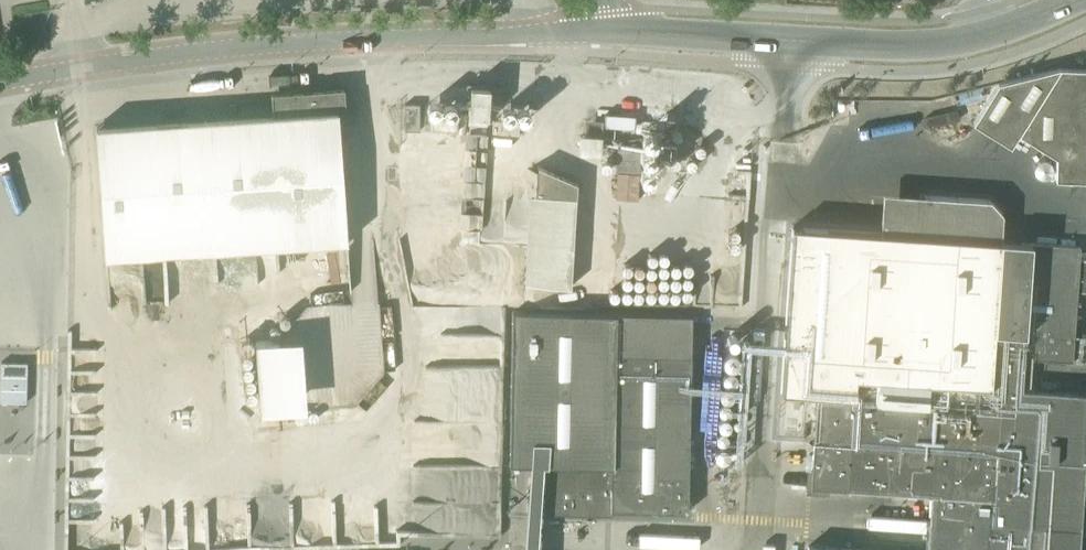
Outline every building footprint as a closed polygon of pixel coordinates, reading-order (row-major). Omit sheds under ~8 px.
[(1059,68),(997,83),(973,123),(1009,146),(1017,133),(1055,157),(1054,179),(1085,181),(1085,69),(1059,68)] [(474,79),(473,127),(499,127),(499,137),(529,137),(529,118),(535,118),(535,101),(496,101),(496,79),(474,79)] [(997,83),(907,107),(907,143),(964,143),(973,123),(997,83)] [(457,89),(431,96),(436,117),(462,110),(457,89)] [(272,116),(95,128),(104,260),(346,243),(337,111),(345,111),(342,105),(339,101),(335,96),(330,93),(325,90),(289,92),(284,96),(280,100),(277,105),(274,110),(272,116)] [(404,131),(419,131),(419,105),(404,105),(404,131)] [(586,130),(585,146),(608,149),(610,132),(586,130)] [(519,163),(517,141),(493,143),(495,165),(519,163)] [(535,170),(534,196),(575,199),(576,183),(538,167),(535,170)] [(649,170),(624,171),(625,201),(650,200),(649,170)] [(488,243),(487,228),(470,229),(471,244),(488,243)] [(1083,256),(1080,247),(843,231),(843,260),(864,262),(859,335),(902,338),(900,363),(846,360),(849,311),(819,309),(808,490),(930,498),(926,549),(1080,549),(1085,463),(1085,392),(1023,388),(1025,362),(1074,365),(1079,295),(1085,296),(1085,257),(1083,256)] [(612,511),(686,512),(690,315),(511,312),(508,466),(543,467),(542,515),(611,517),(612,511)] [(278,340),(254,342),(259,413),(283,411),(278,340)] [(0,346),(0,515),(60,513),(53,344),(0,346)] [(719,372),(705,373),(706,389),(720,388),(719,372)]
